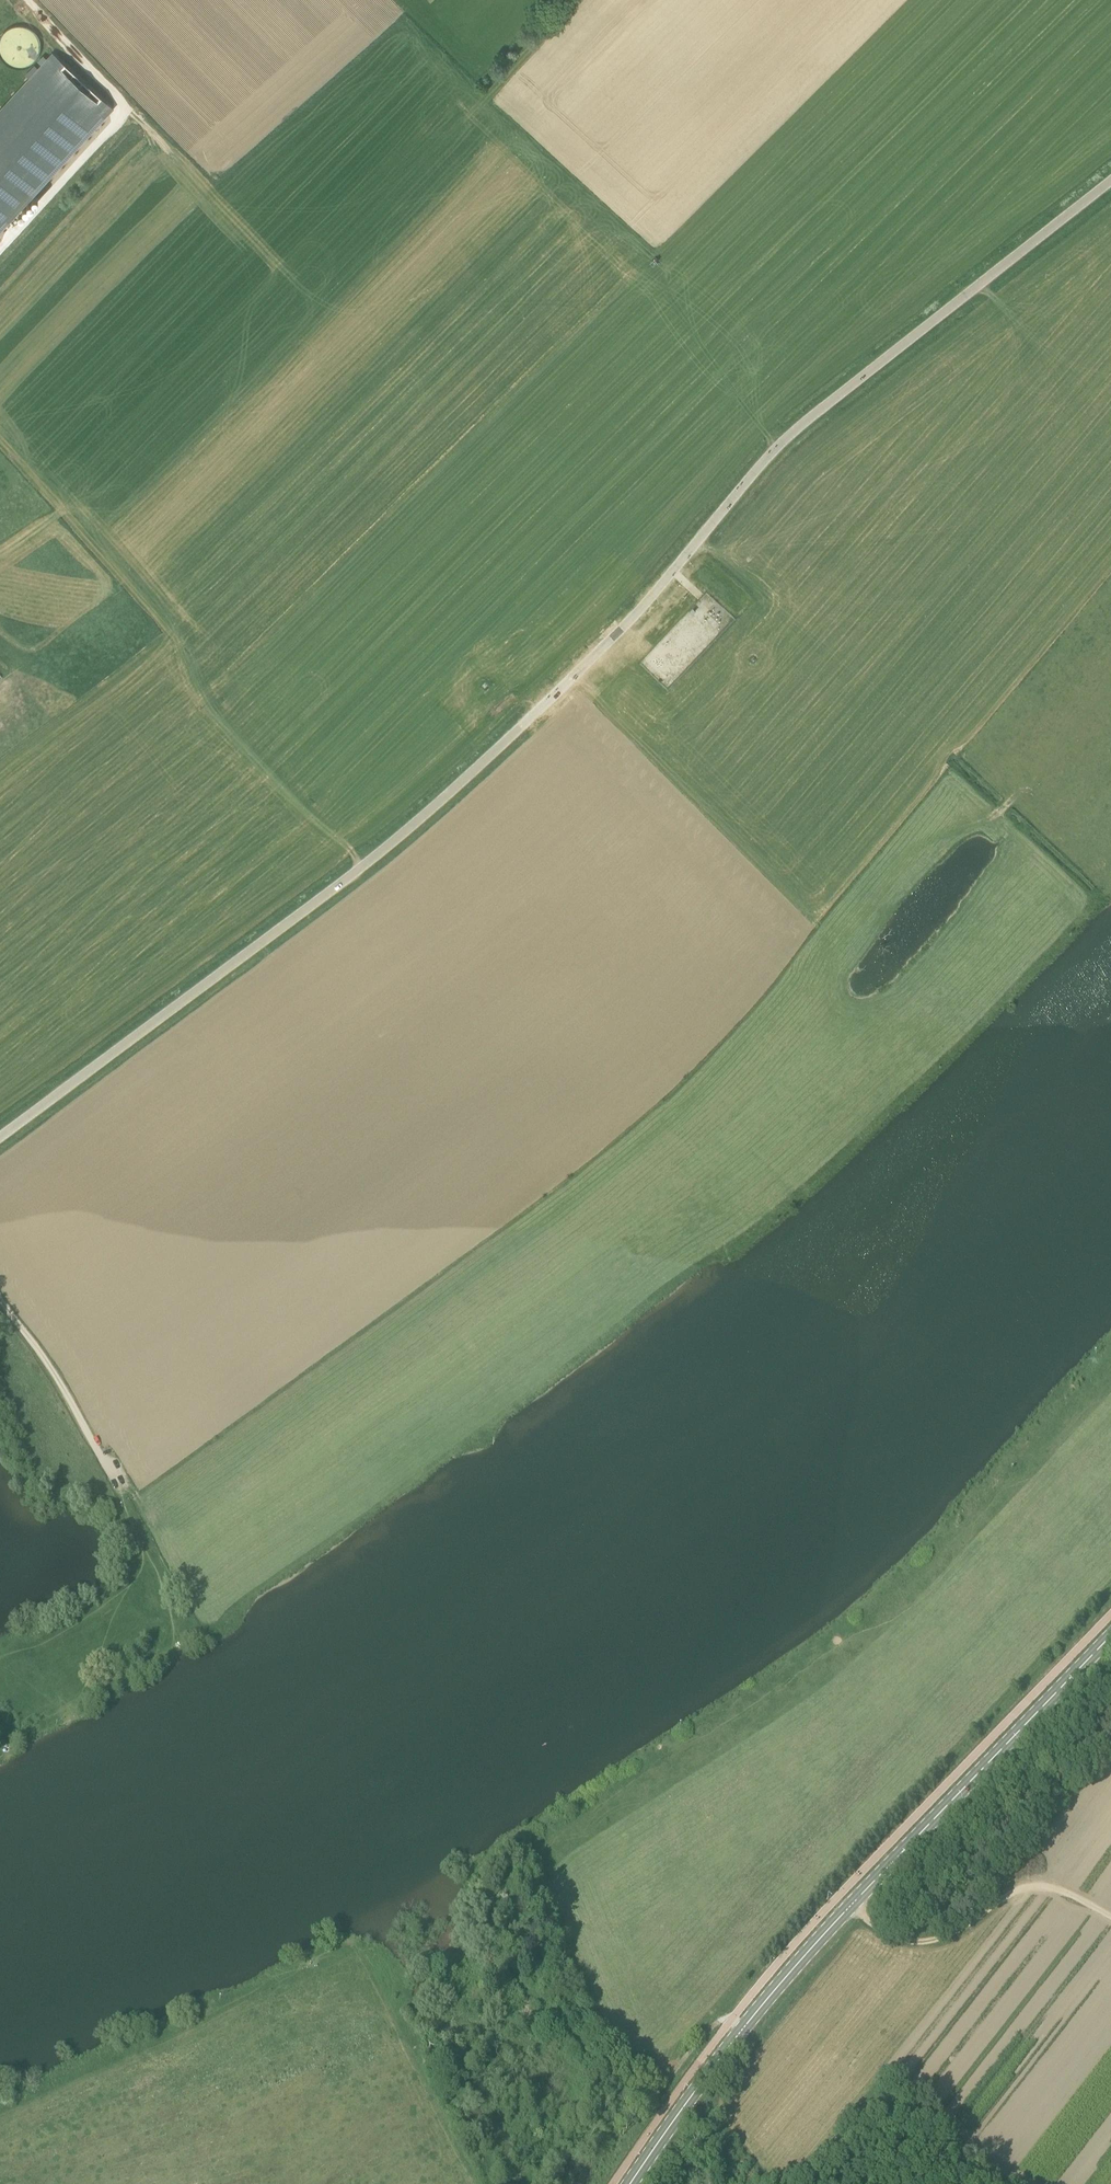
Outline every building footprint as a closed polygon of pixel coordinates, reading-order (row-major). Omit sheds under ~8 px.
[(114,109),(53,52),(0,110),(0,232),(114,109)]
